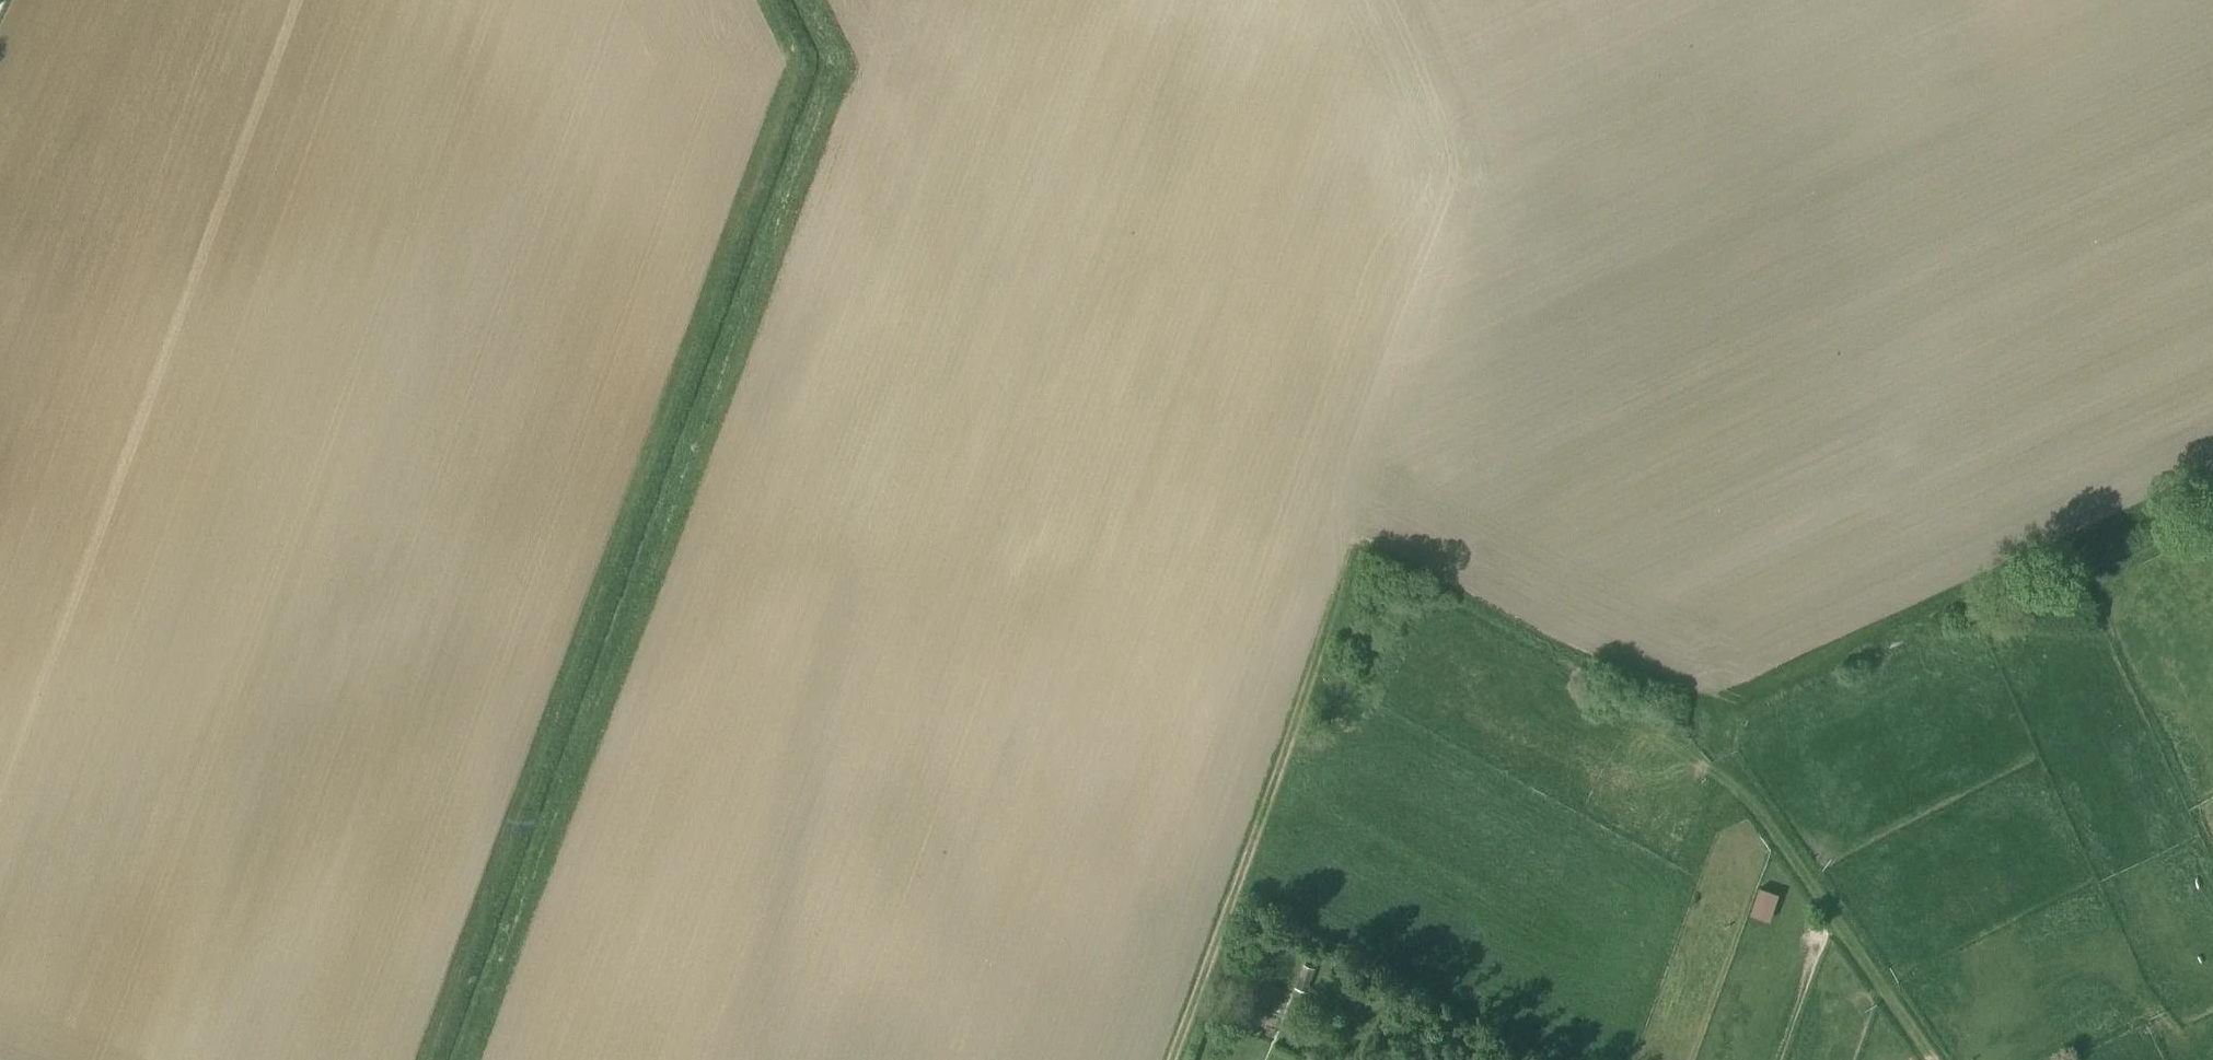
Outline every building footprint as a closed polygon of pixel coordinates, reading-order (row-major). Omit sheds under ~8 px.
[(1757,887),(1751,915),(1771,920),(1777,892),(1757,887)]
